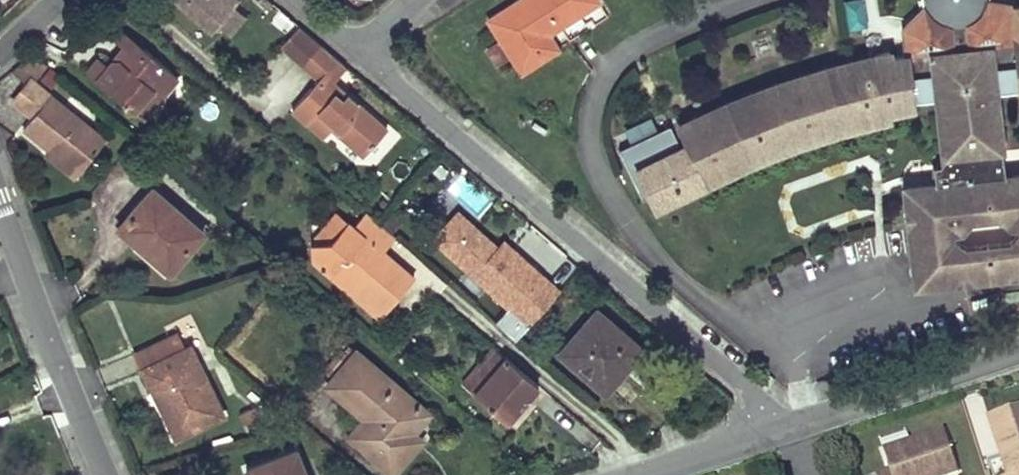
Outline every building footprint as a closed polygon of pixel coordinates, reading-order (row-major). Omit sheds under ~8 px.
[(211,28),(215,23),(231,4),(235,0),(178,0),(211,28)] [(535,40),(546,32),(596,0),(519,0),(488,19),(501,39),(510,54),(521,70),(544,56),(535,40)] [(903,187),(906,209),(912,208),(914,224),(908,224),(913,264),(919,264),(921,285),(955,281),(954,275),(971,273),(971,279),(1011,275),(1010,269),(1018,268),(1018,173),(1005,175),(1002,151),(994,92),(1018,89),(1018,5),(1014,5),(1014,43),(967,49),(964,23),(968,21),(974,17),(978,13),(982,7),(985,0),(923,0),(924,2),(926,9),(924,9),(923,10),(922,11),(917,14),(913,17),(911,19),(906,24),(904,29),(902,33),(901,40),(901,44),(901,49),(902,51),(903,56),(888,58),(888,51),(873,54),(873,61),(823,73),(776,89),(725,108),(680,130),(684,140),(678,144),(670,127),(658,132),(651,117),(625,129),(632,145),(627,147),(655,209),(706,184),(703,178),(745,158),(793,139),(837,124),(887,111),(887,114),(913,108),(912,101),(936,99),(943,158),(945,182),(934,183),(903,187)] [(231,4),(215,23),(227,33),(244,14),(231,4)] [(302,66),(320,45),(297,25),(279,46),(302,66)] [(124,30),(116,39),(128,50),(137,57),(145,48),(124,30)] [(546,32),(535,40),(544,56),(555,49),(546,32)] [(501,39),(487,49),(496,63),(510,54),(501,39)] [(320,45),(302,66),(317,79),(291,109),(322,136),(333,124),(342,131),(340,135),(363,154),(385,128),(346,93),(341,98),(328,87),(346,67),(320,45)] [(99,57),(87,71),(142,119),(146,114),(146,105),(142,101),(153,88),(162,96),(178,77),(145,48),(137,57),(128,50),(121,58),(113,59),(108,65),(99,57)] [(33,52),(9,70),(20,80),(30,73),(35,77),(47,63),(33,52)] [(677,124),(680,130),(725,108),(776,89),(823,73),(873,61),(873,54),(872,54),(822,66),(774,81),(723,101),(677,124)] [(22,127),(47,147),(78,173),(104,140),(29,79),(12,99),(32,115),(22,127)] [(146,105),(146,114),(162,96),(153,88),(142,101),(146,105)] [(745,158),(703,178),(706,184),(750,163),(795,145),(839,131),(888,119),(887,114),(887,111),(837,124),(793,139),(745,158)] [(78,173),(47,147),(42,154),(72,179),(78,173)] [(934,183),(945,182),(943,158),(938,164),(932,164),(934,183)] [(152,188),(127,217),(142,230),(137,237),(173,267),(203,232),(152,188)] [(363,209),(351,223),(348,221),(331,240),(312,242),(314,258),(331,273),(330,274),(380,318),(414,278),(383,252),(396,237),(377,221),(363,209)] [(312,242),(331,240),(348,221),(338,212),(312,242)] [(445,252),(469,226),(456,214),(432,241),(445,252)] [(142,230),(127,217),(118,227),(169,271),(173,267),(137,237),(142,230)] [(557,293),(510,250),(505,258),(496,250),(469,226),(445,252),(527,326),(557,293)] [(510,250),(502,243),(496,250),(505,258),(510,250)] [(921,285),(919,264),(913,264),(915,286),(921,285)] [(560,353),(596,383),(617,359),(625,365),(639,350),(595,312),(560,353)] [(177,335),(136,354),(175,436),(222,415),(190,346),(183,349),(177,335)] [(474,394),(505,356),(493,346),(461,383),(474,394)] [(321,370),(332,380),(352,357),(340,347),(321,370)] [(352,357),(332,380),(370,412),(365,419),(350,436),(393,472),(415,446),(406,438),(411,432),(428,414),(356,352),(352,357)] [(505,356),(474,394),(507,423),(539,386),(505,356)] [(617,359),(596,383),(604,391),(625,365),(617,359)] [(332,380),(326,386),(365,419),(370,412),(332,380)] [(256,405),(238,414),(243,422),(260,413),(256,405)] [(1000,455),(1007,453),(1010,461),(1003,463),(1007,474),(1018,474),(1018,409),(988,419),(1000,455)] [(895,446),(883,450),(891,472),(882,474),(918,474),(920,474),(921,474),(945,474),(957,471),(944,430),(909,441),(912,448),(903,450),(895,446)] [(411,432),(406,438),(415,446),(420,440),(411,432)] [(909,441),(895,446),(903,450),(912,448),(909,441)] [(246,469),(248,474),(304,474),(294,450),(246,469)] [(1007,453),(1000,455),(1003,463),(1010,461),(1007,453)]
